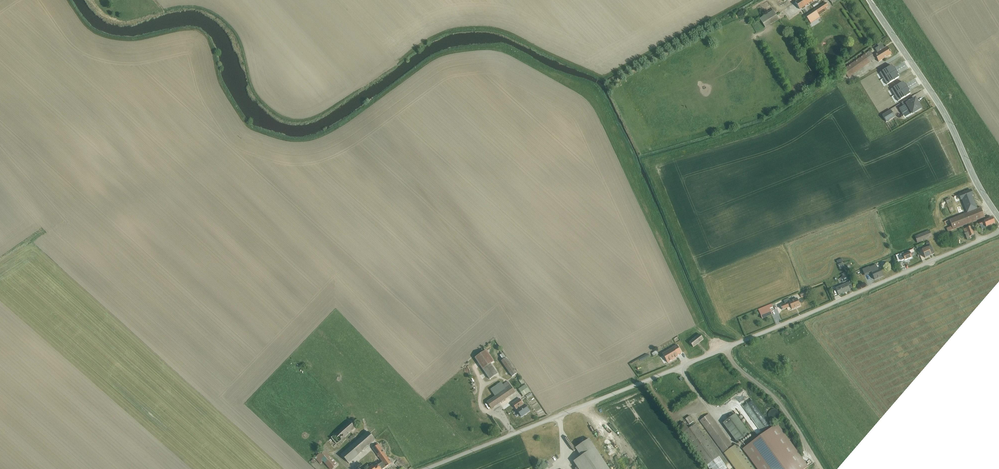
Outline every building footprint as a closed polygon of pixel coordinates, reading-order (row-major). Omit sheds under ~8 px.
[(795,2),(800,10),(815,0),(798,0),(795,2)] [(826,3),(805,16),(810,24),(820,17),(819,16),(827,11),(825,8),(828,6),(826,3)] [(773,10),(760,19),(765,28),(779,20),(773,10)] [(874,55),(879,62),(892,54),(887,46),(885,48),(881,42),(877,45),(879,47),(875,49),(878,53),(874,55)] [(848,78),(875,59),(869,51),(843,70),(845,73),(840,76),(842,79),(847,75),(848,78)] [(878,66),(864,75),(873,89),(877,87),(888,105),(899,98),(888,80),(887,80),(878,66)] [(916,97),(907,102),(913,113),(921,108),(919,105),(920,104),(916,97)] [(908,113),(903,116),(906,122),(915,117),(913,114),(910,116),(908,113)] [(948,232),(985,217),(981,207),(977,209),(972,197),(971,196),(973,195),(971,190),(959,195),(961,200),(962,200),(967,213),(944,222),(948,232)] [(995,223),(992,217),(979,223),(982,229),(995,223)] [(974,235),(971,226),(963,229),(964,230),(962,231),(963,233),(961,234),(961,235),(965,233),(967,240),(970,239),(971,238),(971,236),(974,235)] [(930,230),(914,236),(917,242),(918,242),(932,236),(930,230)] [(924,251),(926,257),(935,253),(933,247),(924,251)] [(909,249),(899,253),(902,259),(911,255),(909,249)] [(883,274),(877,263),(872,266),(873,269),(868,272),(873,280),(883,274)] [(838,288),(840,293),(854,287),(849,276),(842,278),(845,285),(838,288)] [(801,305),(797,295),(782,303),(784,308),(790,305),(792,309),(801,305)] [(773,313),(770,307),(761,311),(763,317),(773,313)] [(701,332),(690,339),(694,345),(706,338),(701,332)] [(680,344),(666,352),(670,358),(683,351),(680,344)] [(487,353),(476,361),(491,381),(498,376),(491,366),(494,363),(487,353)] [(517,376),(504,355),(500,358),(514,378),(517,376)] [(483,401),(489,411),(517,393),(508,380),(502,384),(504,387),(483,401)] [(523,396),(530,392),(526,384),(518,389),(523,396)] [(753,418),(760,413),(750,400),(746,402),(751,409),(748,411),(753,418)] [(518,401),(512,404),(522,418),(530,413),(525,405),(522,407),(518,401)] [(703,421),(737,468),(756,468),(739,446),(734,449),(710,415),(703,421)] [(682,427),(713,468),(729,468),(690,416),(685,419),(688,423),(682,427)] [(726,425),(739,442),(750,434),(737,417),(726,425)] [(338,442),(357,425),(351,418),(332,434),(338,442)] [(376,438),(368,428),(342,452),(351,461),(376,438)] [(576,447),(581,457),(576,460),(576,461),(574,462),(578,468),(611,468),(592,438),(576,447)] [(394,461),(380,442),(372,448),(379,458),(366,468),(367,468),(383,468),(394,461)] [(545,447),(533,454),(538,461),(544,458),(550,468),(556,464),(545,447)] [(336,463),(323,451),(315,459),(320,464),(323,461),(331,468),(336,463)]
